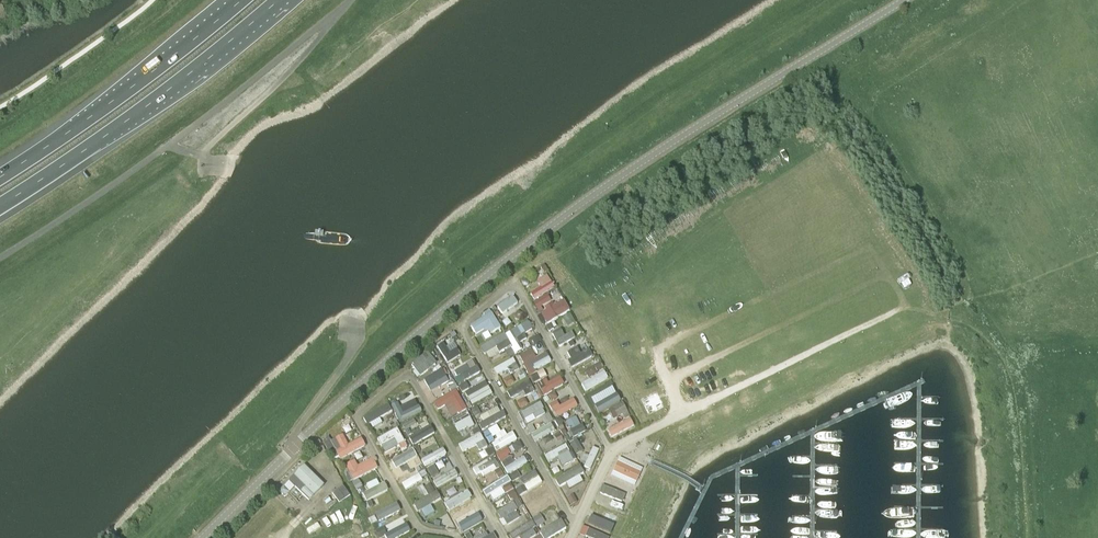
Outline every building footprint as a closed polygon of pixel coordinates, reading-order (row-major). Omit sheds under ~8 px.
[(532,299),(553,286),(544,273),(534,280),(538,285),(527,292),(532,299)] [(499,313),(517,302),(512,293),(494,305),(499,313)] [(543,323),(568,310),(561,297),(551,303),(545,293),(531,300),(543,323)] [(525,337),(523,332),(531,328),(527,320),(508,330),(515,343),(525,337)] [(479,332),(482,340),(489,337),(485,329),(479,332)] [(569,329),(552,336),(555,345),(573,338),(569,329)] [(502,332),(479,346),(487,359),(510,345),(502,332)] [(446,363),(459,354),(451,342),(444,346),(441,341),(434,345),(446,363)] [(574,346),(577,352),(586,347),(583,341),(574,346)] [(574,347),(565,351),(568,358),(565,359),(568,366),(590,356),(587,348),(576,353),(574,347)] [(541,366),(550,362),(545,350),(533,356),(529,348),(517,354),(531,383),(546,376),(541,366)] [(408,363),(418,375),(435,362),(424,349),(408,363)] [(512,356),(492,368),(495,374),(507,368),(509,372),(518,367),(512,356)] [(588,360),(595,372),(601,368),(594,356),(588,360)] [(581,370),(588,378),(595,371),(588,363),(581,370)] [(453,370),(460,381),(478,371),(474,365),(466,370),(463,365),(453,370)] [(440,368),(422,379),(429,391),(447,380),(440,368)] [(511,374),(502,378),(504,385),(513,382),(511,374)] [(533,384),(540,396),(562,383),(557,374),(546,381),(544,377),(533,384)] [(528,403),(538,398),(526,378),(505,391),(509,397),(521,390),(528,403)] [(606,379),(601,383),(606,391),(612,387),(606,379)] [(437,395),(450,387),(447,381),(433,389),(437,395)] [(469,404),(490,394),(484,381),(462,391),(469,404)] [(435,409),(442,405),(449,417),(465,408),(454,388),(431,401),(435,409)] [(601,394),(591,403),(594,407),(605,399),(601,394)] [(617,395),(590,408),(594,415),(603,411),(610,425),(628,417),(617,395)] [(523,396),(514,401),(518,408),(527,404),(523,396)] [(555,400),(548,404),(555,417),(576,405),(571,397),(558,405),(555,400)] [(420,412),(416,404),(401,410),(397,400),(389,403),(397,421),(420,412)] [(531,412),(535,418),(545,413),(539,401),(518,412),(521,418),(531,412)] [(385,403),(362,416),(370,430),(382,423),(378,416),(389,409),(385,403)] [(479,429),(504,416),(501,410),(497,412),(495,406),(478,414),(481,421),(477,424),(479,429)] [(467,433),(465,428),(471,425),(465,411),(449,418),(458,437),(467,433)] [(544,423),(550,421),(548,413),(542,414),(544,423)] [(524,424),(534,419),(531,414),(521,418),(524,424)] [(575,415),(564,421),(572,436),(583,430),(575,415)] [(604,428),(607,436),(632,426),(628,418),(604,428)] [(529,432),(533,441),(555,430),(551,422),(529,432)] [(428,424),(406,437),(411,445),(433,432),(428,424)] [(395,427),(375,438),(380,446),(392,439),(398,449),(405,445),(395,427)] [(515,440),(511,430),(505,433),(502,429),(494,433),(497,439),(489,443),(493,451),(515,440)] [(556,440),(566,435),(563,429),(553,434),(556,440)] [(324,441),(329,450),(332,448),(338,459),(363,446),(358,437),(347,443),(341,432),(324,441)] [(477,450),(485,446),(478,432),(456,444),(460,452),(474,445),(477,450)] [(568,442),(575,453),(582,449),(575,438),(568,442)] [(561,465),(572,459),(563,443),(542,454),(546,462),(556,457),(561,465)] [(423,466),(444,453),(440,446),(419,459),(423,466)] [(583,454),(580,466),(591,468),(595,448),(589,446),(587,455),(583,454)] [(420,457),(427,453),(423,447),(416,451),(420,457)] [(494,452),(501,466),(512,461),(505,447),(494,452)] [(391,464),(413,457),(411,450),(389,457),(391,464)] [(479,471),(482,476),(498,467),(491,455),(470,467),(474,474),(479,471)] [(522,456),(503,467),(507,473),(525,462),(522,456)] [(371,457),(356,464),(353,458),(344,463),(352,479),(376,467),(371,457)] [(308,500),(323,483),(301,463),(277,489),(284,495),(292,486),(308,500)] [(637,473),(615,463),(611,472),(633,482),(637,473)] [(564,482),(567,488),(581,481),(577,475),(583,472),(578,464),(553,478),(557,486),(564,482)] [(424,471),(431,477),(436,471),(429,466),(424,471)] [(453,467),(431,480),(436,487),(457,474),(453,467)] [(534,469),(518,478),(521,483),(537,474),(534,469)] [(416,472),(399,483),(403,490),(421,479),(416,472)] [(522,484),(526,491),(541,482),(537,475),(522,484)] [(479,489),(483,495),(508,481),(505,476),(479,489)] [(363,501),(386,490),(382,481),(359,492),(363,501)] [(426,493),(432,491),(430,483),(424,485),(426,493)] [(502,493),(512,489),(509,483),(500,487),(502,493)] [(330,491),(337,502),(348,495),(342,484),(330,491)] [(420,484),(415,488),(422,497),(427,493),(420,484)] [(601,484),(598,492),(620,501),(623,494),(601,484)] [(514,489),(517,495),(525,491),(522,485),(514,489)] [(491,500),(502,494),(499,487),(487,493),(491,500)] [(465,489),(442,502),(447,510),(470,498),(465,489)] [(569,504),(575,501),(572,493),(565,496),(569,504)] [(536,504),(533,498),(524,503),(530,516),(552,504),(548,497),(536,504)] [(519,498),(513,500),(515,507),(522,505),(519,498)] [(351,500),(346,502),(350,514),(356,513),(351,500)] [(394,502),(365,516),(369,524),(398,510),(394,502)] [(430,502),(417,508),(421,517),(434,511),(430,502)] [(513,502),(494,509),(497,516),(515,510),(513,502)] [(461,520),(474,514),(472,509),(459,514),(461,520)] [(602,519),(612,523),(616,514),(606,510),(602,519)] [(478,513),(456,525),(460,531),(481,519),(478,513)] [(536,525),(543,522),(539,514),(532,518),(536,525)] [(391,523),(393,529),(385,532),(388,537),(391,537),(407,531),(402,519),(391,523)] [(536,530),(540,537),(545,537),(565,529),(560,519),(536,530)] [(607,536),(581,525),(577,534),(586,537),(606,537),(607,536)] [(378,537),(385,532),(381,527),(374,531),(378,537)] [(338,534),(339,537),(349,537),(356,536),(354,529),(338,534)] [(518,536),(519,537),(529,537),(534,535),(531,529),(518,536)]
